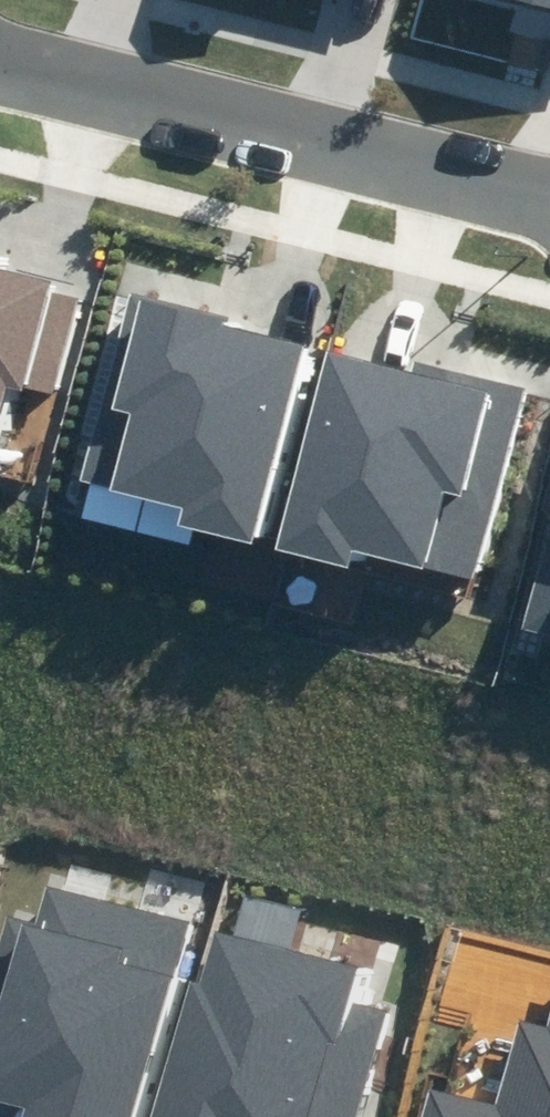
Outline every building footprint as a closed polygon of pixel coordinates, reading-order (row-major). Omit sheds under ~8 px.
[(7,388),(50,400),(78,300),(51,293),(54,283),(0,269),(0,413),(7,388)] [(177,525),(250,544),(301,346),(230,328),(232,320),(132,294),(83,481),(182,507),(177,525)] [(351,548),(471,580),(524,387),(416,358),(412,372),(327,349),(272,549),(346,569),(351,548)] [(524,625),(549,631),(549,522),(524,625)] [(22,1116),(132,1116),(189,926),(47,885),(36,923),(11,916),(0,954),(0,1104),(23,1111),(22,1116)] [(149,1116),(355,1116),(384,1011),(347,1001),(356,968),(218,930),(202,986),(187,982),(149,1116)] [(421,1116),(549,1116),(549,1017),(548,1027),(521,1020),(498,1105),(429,1087),(421,1116)]
